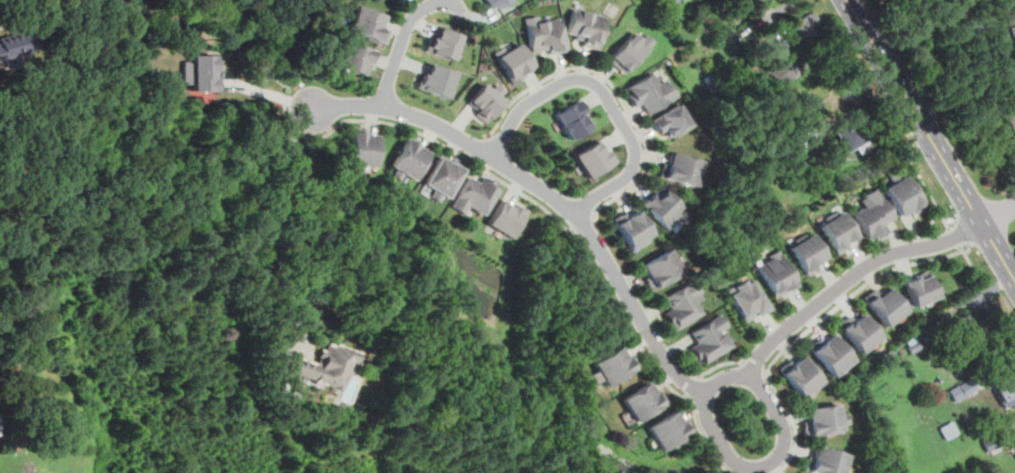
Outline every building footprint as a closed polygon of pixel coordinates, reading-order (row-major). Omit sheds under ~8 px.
[(492,7),(498,4),(500,8),(514,0),(488,0),(492,7)] [(361,6),(352,30),(387,42),(391,29),(383,27),(387,15),(361,6)] [(572,9),(567,32),(582,35),(580,42),(596,45),(602,15),(572,9)] [(794,21),(799,29),(793,33),(798,43),(821,30),(817,23),(820,22),(814,11),(811,13),(810,13),(794,21)] [(525,17),(530,50),(547,47),(548,51),(563,49),(558,18),(537,21),(536,15),(525,17)] [(1014,33),(1014,36),(1014,16),(1007,18),(1010,27),(1008,28),(1010,34),(1014,33)] [(438,28),(434,38),(430,37),(426,50),(451,58),(459,35),(438,28)] [(167,29),(161,36),(171,43),(176,35),(167,29)] [(34,52),(30,30),(0,36),(0,59),(34,52)] [(631,33),(626,39),(625,39),(610,55),(625,69),(627,67),(629,68),(635,61),(634,60),(639,55),(640,56),(649,47),(648,46),(652,41),(645,34),(639,41),(631,33)] [(352,42),(344,67),(369,75),(377,50),(352,42)] [(496,56),(511,82),(519,77),(519,76),(523,74),(521,72),(532,66),(518,43),(496,56)] [(194,55),(195,90),(218,90),(217,54),(194,55)] [(763,73),(772,89),(795,75),(793,71),(796,69),(790,58),(763,73)] [(432,64),(429,75),(426,74),(422,87),(450,95),(457,72),(432,64)] [(703,78),(707,86),(718,79),(714,71),(703,78)] [(624,86),(628,93),(625,94),(631,105),(639,101),(645,112),(675,95),(669,84),(666,85),(663,79),(656,83),(650,72),(624,86)] [(482,83),(469,100),(471,101),(470,103),(477,108),(475,111),(486,119),(502,99),(499,96),(504,89),(496,83),(491,90),(482,83)] [(553,113),(568,137),(590,125),(582,111),(583,110),(577,99),(553,113)] [(650,120),(657,132),(664,128),(669,135),(688,124),(676,104),(656,115),(657,116),(650,120)] [(1014,131),(1014,109),(1006,113),(1014,131)] [(834,129),(847,150),(868,138),(855,116),(834,129)] [(820,142),(813,128),(794,139),(801,152),(820,142)] [(353,133),(351,164),(378,166),(380,135),(353,133)] [(407,139),(392,165),(415,179),(430,152),(407,139)] [(573,155),(586,176),(607,164),(605,159),(608,158),(603,149),(600,151),(595,141),(573,155)] [(661,163),(658,176),(694,185),(700,161),(670,153),(667,164),(661,163)] [(442,157),(426,184),(449,197),(467,166),(455,159),(453,163),(442,157)] [(883,188),(899,215),(910,209),(913,213),(924,207),(905,175),(900,177),(897,172),(890,176),(893,182),(883,188)] [(469,178),(452,206),(465,214),(470,205),(486,215),(501,190),(493,185),(494,182),(486,177),(481,185),(469,178)] [(659,185),(641,204),(665,229),(678,216),(683,222),(689,216),(659,185)] [(854,213),(868,237),(875,234),(876,237),(887,230),(883,224),(894,217),(877,188),(865,195),(866,197),(861,200),(865,207),(854,213)] [(502,201),(489,224),(512,237),(525,215),(502,201)] [(613,223),(627,246),(650,233),(636,209),(613,223)] [(821,225),(838,253),(849,246),(846,241),(857,234),(843,211),(821,225)] [(791,247),(807,275),(819,268),(816,262),(826,256),(813,234),(791,247)] [(641,265),(648,277),(644,279),(651,289),(681,271),(668,249),(641,265)] [(757,266),(775,296),(797,283),(778,250),(769,255),(771,258),(757,266)] [(904,281),(914,305),(938,294),(929,274),(918,279),(917,276),(904,281)] [(728,294),(745,322),(768,307),(750,280),(745,283),(742,279),(732,286),(734,290),(728,294)] [(663,313),(673,330),(702,313),(692,296),(700,291),(693,280),(664,298),(671,308),(663,313)] [(867,300),(886,325),(907,309),(890,287),(877,297),(874,294),(867,300)] [(956,320),(966,340),(975,335),(980,345),(989,341),(976,316),(972,318),(970,312),(956,320)] [(848,321),(841,327),(861,353),(882,336),(864,313),(850,324),(848,321)] [(689,347),(696,359),(700,357),(703,362),(731,345),(724,333),(721,335),(718,331),(727,326),(719,314),(690,332),(697,342),(689,347)] [(809,345),(833,375),(853,359),(833,334),(823,342),(820,337),(809,345)] [(908,347),(912,353),(922,347),(919,341),(908,347)] [(298,355),(292,372),(342,390),(349,370),(347,369),(351,359),(357,361),(360,352),(336,343),(335,345),(329,343),(326,350),(320,348),(315,361),(298,355)] [(593,363),(605,384),(639,365),(632,354),(627,358),(621,347),(593,363)] [(790,360),(780,368),(802,396),(822,380),(803,356),(793,364),(790,360)] [(1003,406),(1011,402),(1013,406),(1014,405),(1014,387),(1013,383),(1011,384),(1007,376),(992,384),(1003,406)] [(950,390),(955,400),(976,389),(971,378),(950,390)] [(298,380),(292,394),(299,397),(301,393),(298,391),(302,382),(298,380)] [(621,398),(635,420),(665,400),(658,390),(655,392),(648,381),(621,398)] [(803,422),(805,435),(842,429),(842,424),(848,422),(847,414),(840,415),(838,403),(807,408),(809,421),(803,422)] [(647,427),(660,449),(693,429),(686,418),(681,421),(674,410),(647,427)] [(940,427),(947,439),(959,432),(952,421),(940,427)] [(983,440),(987,450),(1001,445),(997,434),(983,440)] [(804,469),(819,472),(843,472),(848,454),(818,446),(814,458),(808,457),(804,469)]
